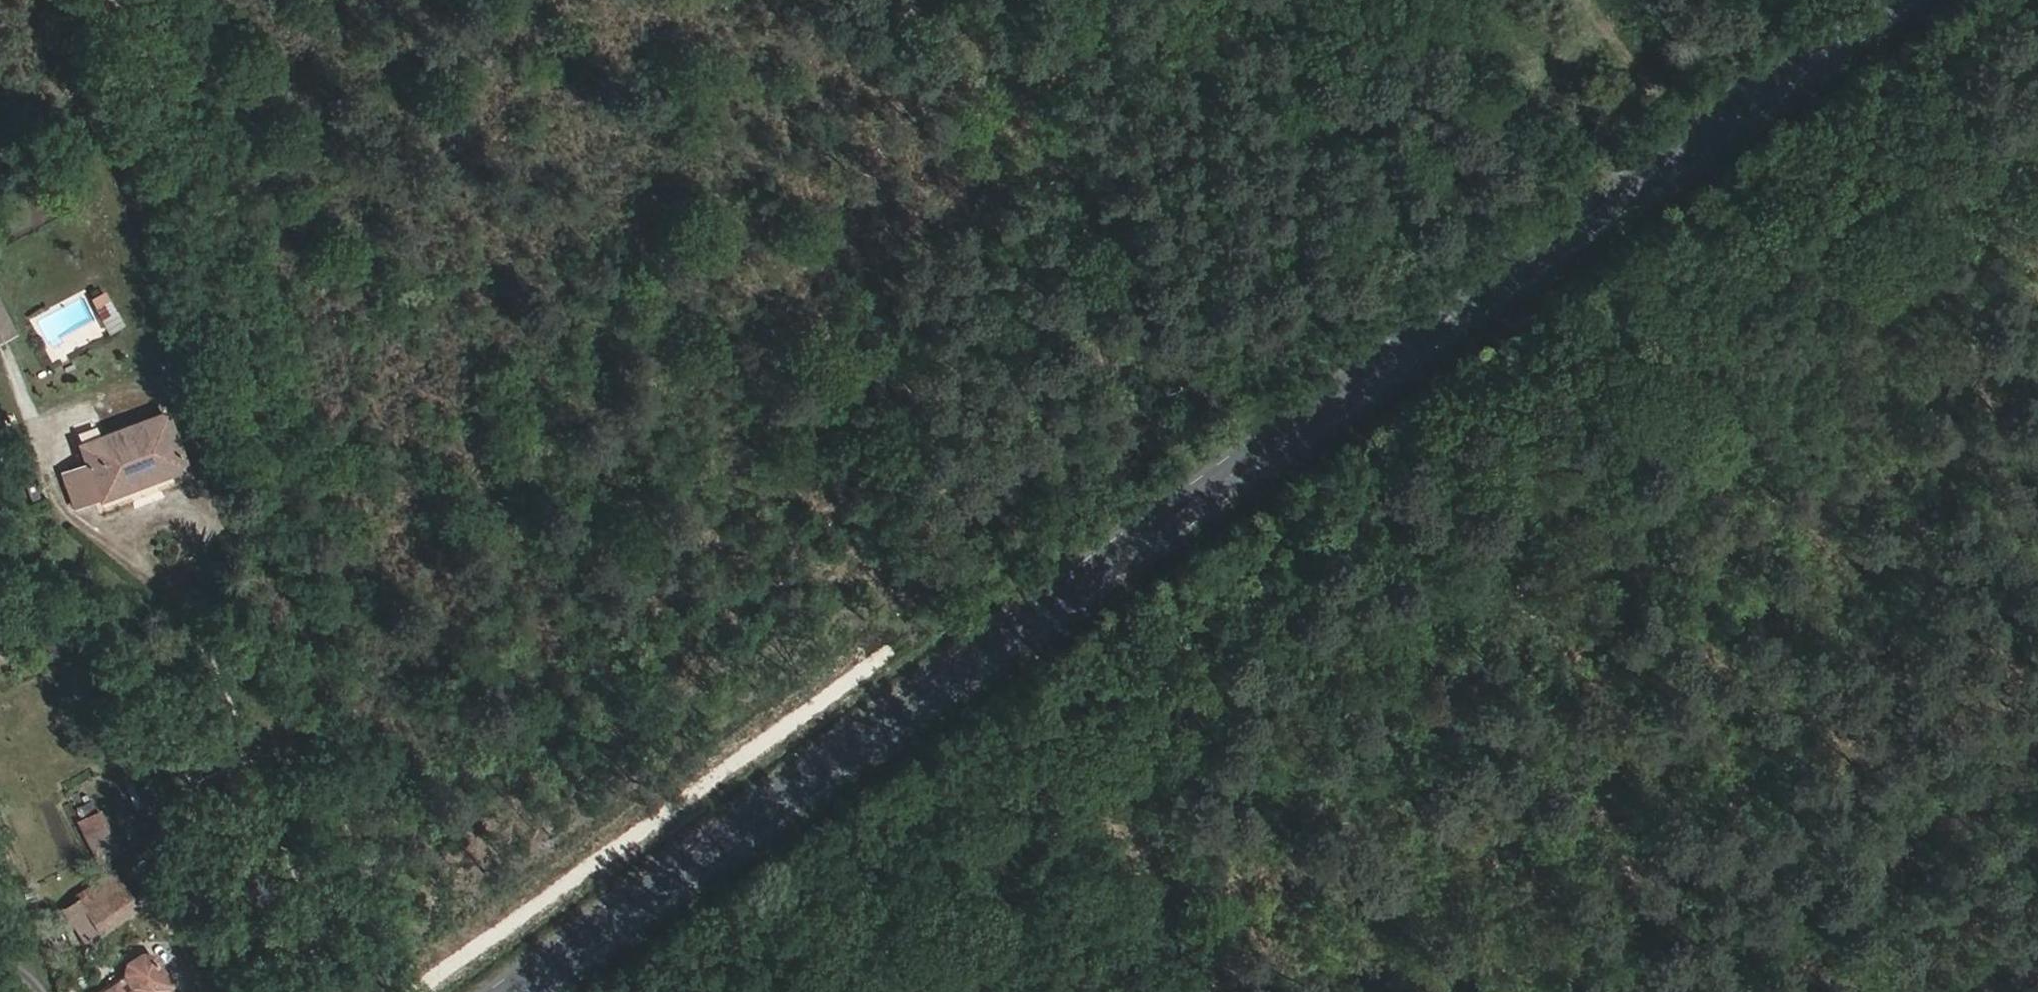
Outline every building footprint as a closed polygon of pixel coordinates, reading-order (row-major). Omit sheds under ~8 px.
[(0,303),(0,343),(15,335),(0,303)] [(189,469),(165,410),(73,444),(80,462),(59,469),(73,507),(95,500),(99,505),(189,469)] [(121,850),(102,811),(77,823),(97,862),(121,850)] [(138,908),(111,868),(72,894),(75,899),(62,907),(84,943),(138,908)] [(129,987),(122,991),(168,991),(167,991),(174,985),(157,955),(142,951),(124,962),(121,975),(129,987)]
